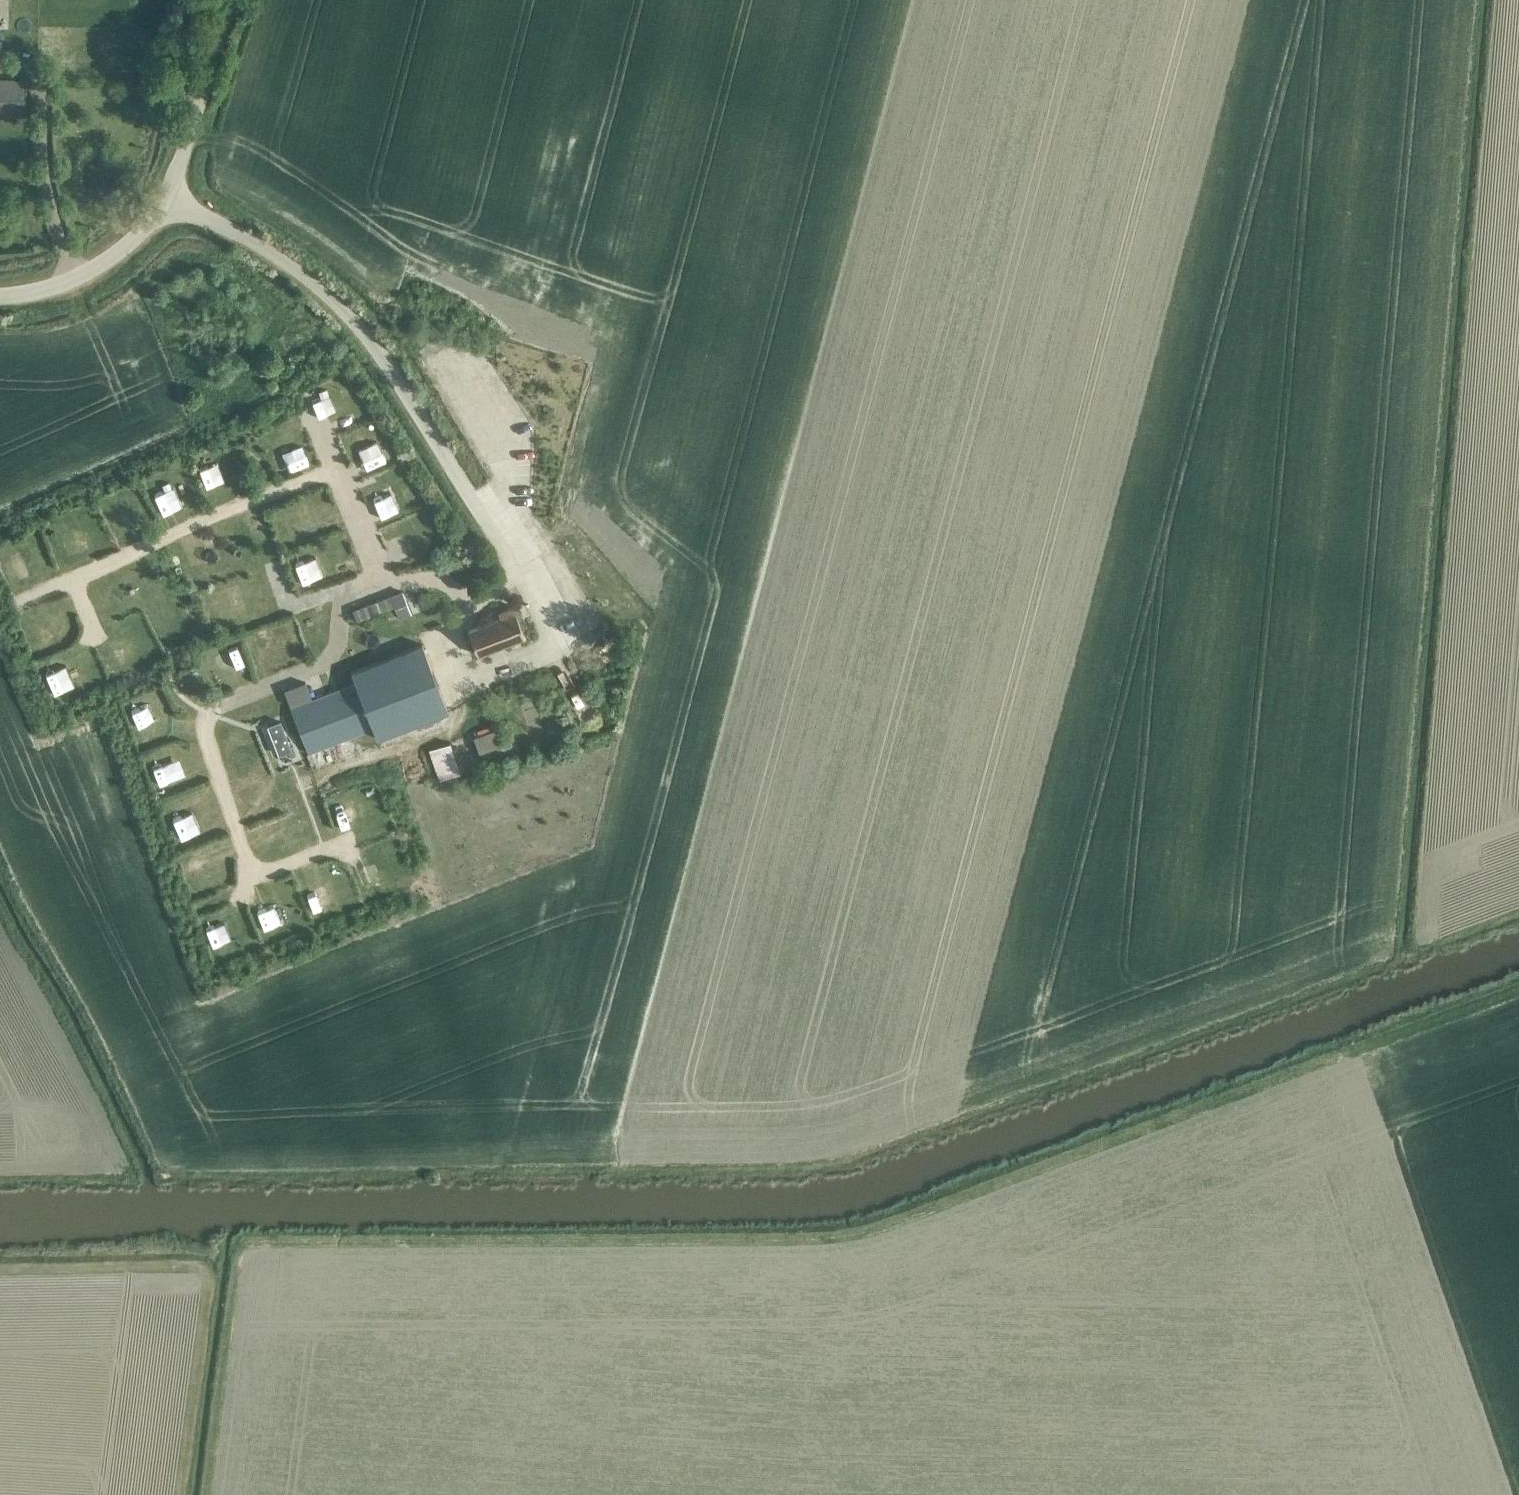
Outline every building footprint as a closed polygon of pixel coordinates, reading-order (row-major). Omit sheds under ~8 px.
[(0,80),(0,112),(24,112),(24,80),(0,80)] [(450,558),(454,567),(469,561),(465,552),(450,558)] [(481,655),(525,637),(513,606),(498,612),(501,619),(471,630),(481,655)] [(357,683),(312,701),(305,682),(284,690),(309,754),(375,729),(379,741),(450,714),(423,643),(352,670),(357,683)]
